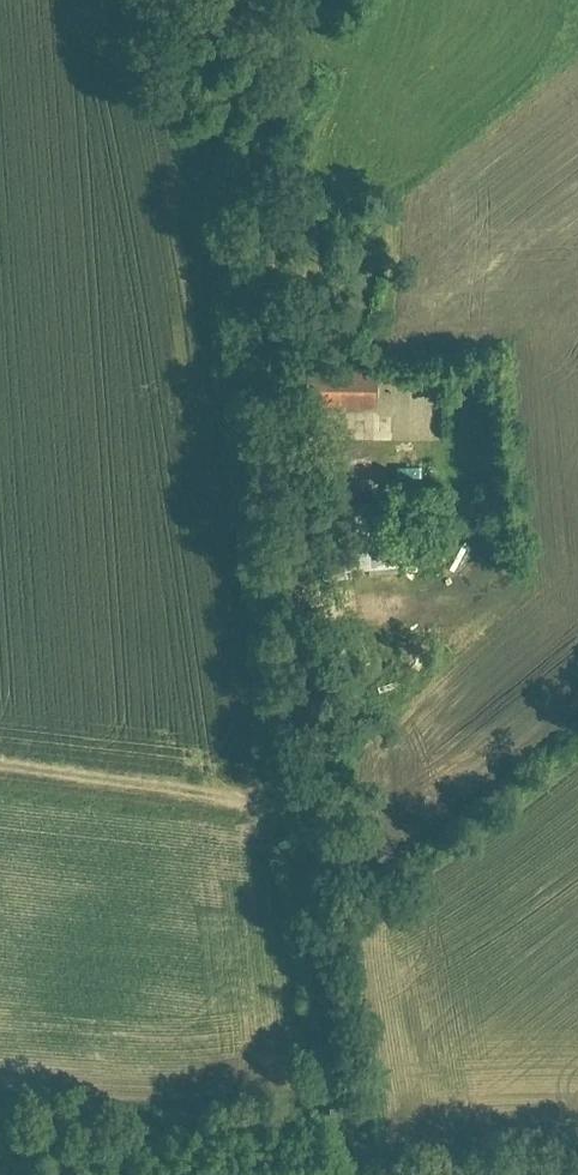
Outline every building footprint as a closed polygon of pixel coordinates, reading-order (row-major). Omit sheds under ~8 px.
[(307,374),(309,421),(386,418),(385,371),(307,374)] [(328,514),(331,571),(382,569),(380,512),(328,514)]
